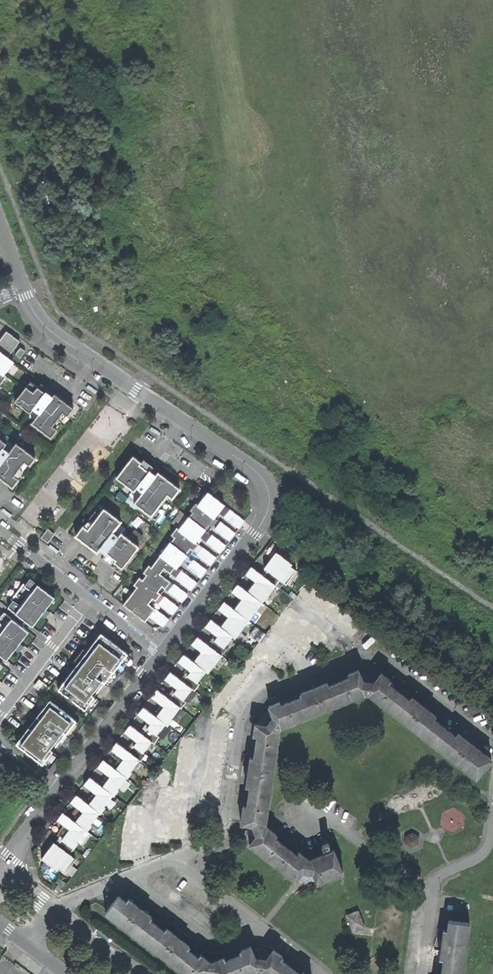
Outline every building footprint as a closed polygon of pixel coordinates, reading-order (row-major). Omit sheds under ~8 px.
[(0,383),(6,375),(4,373),(13,361),(7,356),(19,341),(6,331),(0,339),(0,382),(0,383)] [(15,353),(19,357),(25,350),(20,347),(15,353)] [(56,429),(52,426),(62,412),(67,416),(73,407),(54,393),(51,397),(48,394),(29,381),(14,401),(29,412),(27,414),(34,418),(31,423),(50,437),(56,429)] [(13,474),(24,461),(29,465),(35,457),(16,442),(13,446),(7,441),(5,442),(0,438),(0,477),(12,486),(18,478),(13,474)] [(153,473),(132,457),(115,479),(132,491),(134,488),(141,493),(133,503),(150,516),(165,495),(170,499),(178,488),(156,472),(154,475),(153,473)] [(224,505),(208,493),(198,506),(194,503),(189,510),(191,512),(178,530),(175,528),(170,535),(173,537),(150,568),(147,566),(142,572),(146,575),(142,581),(139,578),(133,585),(137,588),(124,605),(133,612),(145,621),(153,610),(145,604),(150,598),(154,602),(157,599),(159,596),(155,593),(160,587),(164,590),(167,585),(169,583),(158,574),(162,569),(169,574),(172,569),(180,559),(188,548),(193,551),(196,547),(199,544),(195,542),(200,536),(208,525),(212,527),(214,525),(217,520),(214,518),(219,511),(224,505)] [(102,512),(95,506),(88,516),(95,521),(89,530),(83,525),(75,536),(97,552),(100,548),(103,550),(115,559),(113,561),(123,568),(139,546),(122,533),(119,536),(113,531),(121,520),(104,508),(102,512)] [(246,521),(230,509),(225,516),(241,527),(246,521)] [(236,533),(221,522),(216,529),(231,540),(236,533)] [(227,545),(212,535),(207,542),(221,553),(227,545)] [(217,557),(203,547),(198,554),(211,565),(217,557)] [(75,858),(69,853),(78,841),(77,840),(85,829),(86,830),(91,824),(90,823),(98,812),(100,813),(105,807),(104,805),(112,794),(113,795),(118,789),(117,788),(126,777),(126,778),(131,772),(130,770),(139,759),(140,760),(145,754),(142,752),(151,741),(154,743),(158,737),(156,734),(165,723),(167,725),(172,719),(171,718),(179,707),(180,708),(185,701),(183,700),(192,689),(194,690),(199,684),(196,682),(205,671),(207,673),(226,649),(223,647),(232,636),(234,638),(279,580),(285,584),(293,574),(271,558),(270,559),(272,560),(270,563),(268,561),(266,564),(263,567),(267,570),(263,576),(251,567),(245,574),(257,583),(253,588),(249,593),(237,584),(231,592),(243,601),(240,606),(236,611),(224,601),(218,609),(230,618),(226,623),(222,628),(210,619),(204,627),(217,636),(213,641),(209,645),(197,636),(191,644),(203,654),(200,658),(196,663),(183,654),(178,661),(190,671),(186,676),(182,681),(170,671),(164,679),(176,688),(173,693),(169,698),(156,688),(150,696),(163,706),(160,710),(155,716),(143,706),(137,714),(150,723),(146,728),(142,733),(130,723),(124,731),(136,741),(132,746),(129,750),(116,741),(110,749),(123,758),(119,763),(115,768),(102,758),(97,766),(109,776),(105,781),(102,785),(89,776),(83,783),(96,793),(92,798),(88,803),(76,793),(70,801),(83,811),(78,816),(75,821),(62,811),(56,818),(69,828),(64,835),(57,844),(53,841),(45,851),(41,857),(57,869),(59,868),(64,872),(75,858)] [(207,568),(195,560),(189,567),(201,576),(207,568)] [(197,581),(182,570),(176,578),(191,589),(197,581)] [(12,601),(8,607),(32,626),(41,614),(45,617),(49,611),(45,609),(54,597),(30,578),(25,585),(23,583),(11,599),(12,601)] [(188,593),(176,584),(170,592),(183,601),(188,593)] [(178,607),(165,597),(160,604),(173,614),(178,607)] [(169,619),(156,610),(151,616),(164,626),(169,619)] [(6,660),(15,648),(19,651),(23,645),(20,642),(28,631),(4,612),(0,617),(0,655),(6,660)] [(77,663),(58,689),(84,709),(88,712),(98,699),(94,696),(104,684),(104,683),(108,686),(110,684),(112,686),(121,674),(116,671),(114,670),(120,663),(124,666),(131,656),(127,653),(101,633),(87,651),(83,648),(74,661),(77,663)] [(268,705),(273,716),(280,727),(363,693),(368,693),(373,681),(368,681),(364,680),(359,668),(347,673),(349,677),(328,685),(327,681),(318,684),(317,681),(312,683),(307,685),(309,688),(300,692),(301,695),(281,704),(279,700),(268,705)] [(381,672),(373,681),(368,693),(476,777),(491,758),(473,744),(475,740),(472,738),(468,735),(466,738),(457,731),(455,734),(433,716),(435,714),(427,708),(429,705),(425,702),(421,699),(419,702),(411,696),(409,698),(388,681),(390,679),(381,672)] [(49,700),(16,744),(42,764),(46,767),(56,753),(53,751),(66,734),(67,735),(61,742),(66,746),(74,735),(72,733),(79,723),(76,720),(49,700)] [(240,822),(253,824),(266,822),(279,728),(280,727),(273,716),(271,718),(269,719),(267,724),(255,723),(253,734),(256,734),(254,756),(250,756),(249,765),(245,765),(244,769),(244,775),(247,776),(246,785),(249,786),(247,804),(243,804),(240,822)] [(151,774),(162,783),(170,772),(159,764),(151,774)] [(119,860),(132,862),(139,807),(126,805),(119,860)] [(249,843),(272,861),(285,845),(274,835),(276,832),(269,827),(266,822),(253,824),(254,827),(253,828),(254,831),(255,831),(256,832),(257,833),(249,843)] [(416,847),(420,836),(407,831),(403,842),(416,847)] [(295,879),(302,870),(308,859),(298,850),(296,853),(285,845),(272,861),(295,879)] [(343,872),(334,849),(308,859),(302,870),(308,872),(310,871),(311,871),(312,871),(317,882),(343,872)] [(215,973),(213,960),(211,960),(209,960),(201,953),(199,955),(187,947),(189,944),(182,938),(185,935),(180,932),(177,929),(173,932),(167,926),(164,929),(149,918),(151,915),(144,909),(146,906),(143,903),(138,900),(135,903),(129,897),(126,900),(118,894),(105,911),(188,973),(203,973),(205,972),(209,973),(215,973)] [(357,909),(346,914),(352,931),(364,926),(357,909)] [(448,919),(447,929),(444,929),(442,938),(439,937),(438,943),(437,947),(441,948),(440,957),(443,958),(441,973),(462,973),(469,922),(448,919)] [(97,930),(96,931),(105,938),(107,934),(100,930),(98,928),(97,930)] [(259,969),(265,958),(262,957),(261,956),(260,956),(259,956),(258,957),(256,957),(250,944),(239,949),(241,953),(225,959),(224,956),(213,960),(215,973),(244,973),(256,969),(259,969)] [(303,970),(301,973),(280,958),(282,954),(273,947),(265,958),(259,969),(266,973),(307,973),(303,970)]
